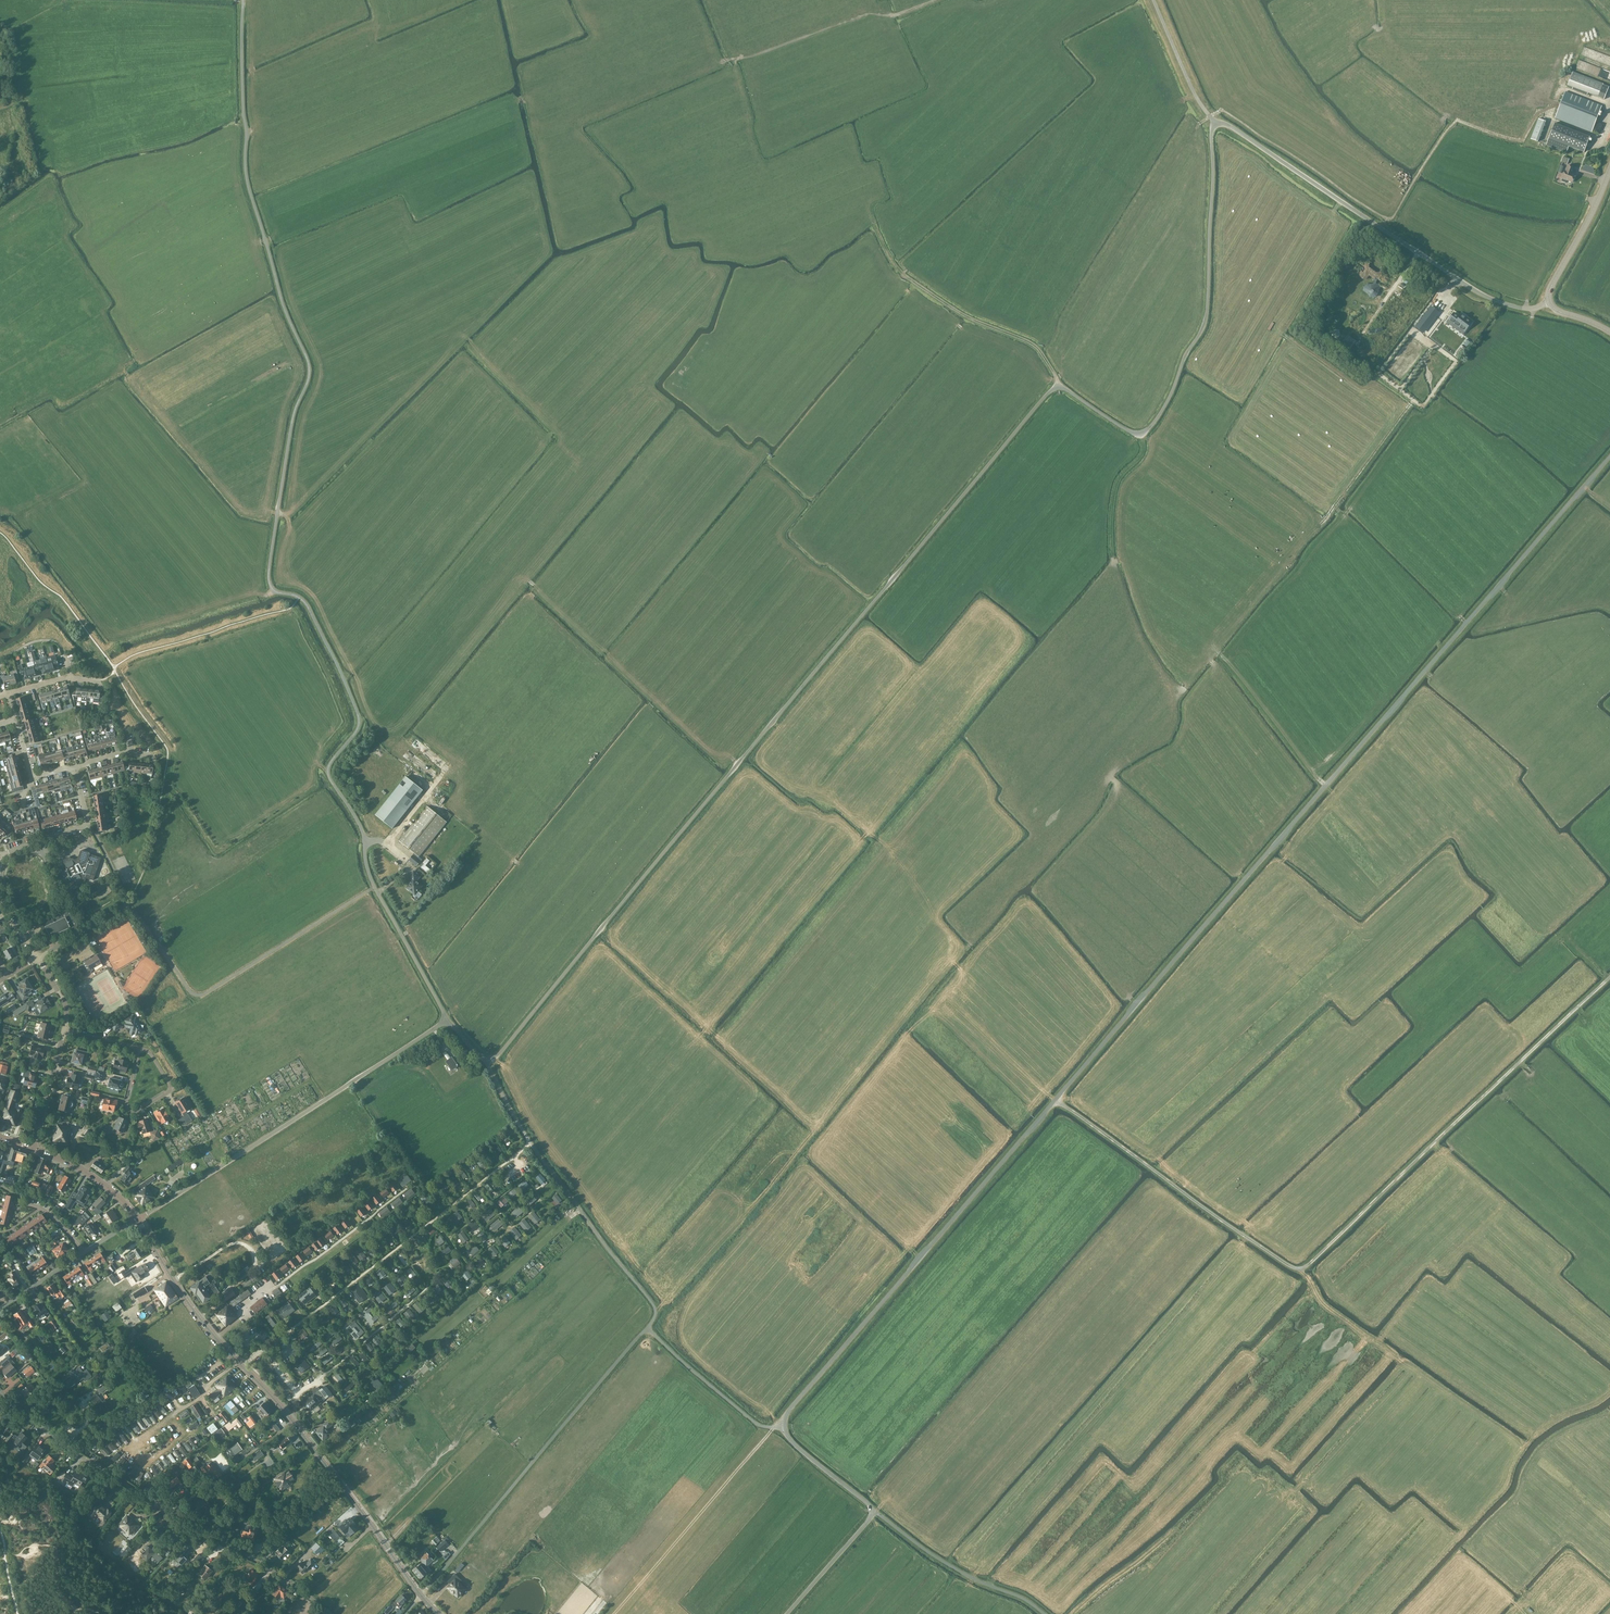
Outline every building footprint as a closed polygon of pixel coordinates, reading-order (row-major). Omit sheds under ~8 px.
[(1603,85),(1603,84),(1573,72),(1567,86),(1604,100),(1609,87),(1603,85)] [(1565,92),(1555,116),(1555,118),(1592,132),(1602,106),(1565,92)] [(1554,123),(1548,138),(1546,145),(1566,153),(1569,146),(1584,152),(1590,137),(1554,123)] [(1562,179),(1572,182),(1575,175),(1572,174),(1574,168),(1567,166),(1565,171),(1562,179)] [(1378,289),(1380,287),(1378,284),(1376,284),(1376,283),(1377,281),(1377,279),(1379,280),(1381,276),(1382,276),(1382,275),(1382,274),(1382,273),(1381,272),(1380,271),(1377,273),(1369,268),(1369,267),(1369,266),(1369,264),(1368,263),(1367,263),(1366,263),(1366,264),(1365,264),(1363,266),(1364,268),(1365,270),(1363,273),(1361,272),(1361,271),(1360,270),(1359,272),(1357,275),(1359,275),(1360,276),(1362,279),(1365,280),(1368,275),(1372,278),(1373,278),(1373,279),(1374,281),(1373,283),(1373,284),(1372,284),(1372,285),(1371,285),(1370,286),(1368,285),(1366,286),(1364,290),(1371,295),(1373,295),(1374,294),(1378,289)] [(1431,306),(1415,326),(1424,333),(1440,313),(1431,306)] [(1459,316),(1454,312),(1446,322),(1463,335),(1472,322),(1461,314),(1459,316)] [(1348,335),(1343,341),(1349,346),(1354,340),(1348,335)] [(51,656),(45,658),(47,662),(49,672),(56,670),(54,665),(57,664),(56,660),(56,658),(55,655),(53,656),(51,656)] [(39,660),(36,661),(38,669),(41,669),(43,674),(49,672),(47,662),(41,664),(39,660)] [(27,663),(28,667),(31,677),(37,676),(36,670),(38,669),(36,661),(27,663)] [(31,677),(28,667),(22,669),(21,665),(17,666),(20,675),(23,674),(24,679),(31,677)] [(10,675),(8,676),(10,685),(16,683),(15,680),(19,679),(16,670),(10,672),(10,675)] [(0,676),(0,684),(3,683),(4,686),(10,685),(8,676),(5,677),(4,674),(0,676)] [(67,687),(61,689),(64,700),(65,700),(70,699),(69,696),(67,687)] [(72,691),(72,695),(73,700),(77,700),(78,697),(79,697),(80,689),(76,688),(76,692),(72,691)] [(61,689),(56,691),(58,699),(61,698),(62,701),(64,700),(61,689)] [(90,698),(93,699),(94,690),(86,689),(85,701),(89,701),(90,698)] [(94,690),(93,699),(93,702),(102,703),(103,696),(99,696),(100,691),(94,690)] [(56,691),(50,692),(54,706),(56,705),(56,703),(59,702),(58,699),(56,691)] [(50,692),(44,694),(47,702),(50,701),(51,707),(54,706),(50,692)] [(17,705),(19,711),(27,708),(26,705),(29,704),(28,702),(17,705)] [(22,722),(24,721),(30,720),(29,716),(32,716),(31,713),(21,716),(22,722)] [(26,727),(27,733),(35,730),(34,727),(37,726),(37,724),(26,727)] [(106,736),(103,736),(106,748),(111,746),(108,733),(107,729),(104,729),(106,736)] [(8,732),(3,733),(5,742),(11,740),(8,732)] [(110,732),(108,733),(111,746),(117,745),(114,733),(110,734),(110,732)] [(40,735),(29,738),(31,744),(39,742),(38,738),(40,738),(40,735)] [(99,735),(96,736),(100,749),(106,748),(103,736),(99,737),(99,735)] [(95,739),(91,740),(94,751),(100,749),(96,736),(94,737),(95,739)] [(94,751),(91,740),(88,740),(87,738),(85,739),(86,744),(89,752),(94,751)] [(84,744),(78,746),(81,758),(87,756),(85,748),(84,744)] [(72,747),(73,751),(75,759),(81,758),(78,746),(72,747)] [(55,751),(55,753),(58,761),(63,760),(64,760),(61,750),(61,749),(55,751)] [(66,749),(61,750),(64,760),(63,760),(64,762),(70,761),(67,752),(66,749)] [(73,751),(67,752),(70,761),(75,759),(73,751)] [(53,752),(49,753),(52,763),(58,761),(55,753),(53,754),(53,752)] [(46,756),(44,756),(46,765),(52,763),(49,753),(46,754),(46,756)] [(46,765),(44,756),(43,754),(38,756),(38,758),(39,761),(41,766),(46,765)] [(8,759),(2,761),(4,766),(22,762),(21,759),(16,761),(15,757),(10,759),(9,758),(8,758),(8,759)] [(6,766),(7,772),(18,769),(17,765),(22,764),(22,762),(4,766),(6,766)] [(122,762),(116,764),(119,773),(125,771),(122,762)] [(116,764),(111,766),(113,774),(119,773),(116,764)] [(111,766),(105,767),(107,776),(113,774),(111,766)] [(105,767),(99,769),(101,777),(107,776),(105,767)] [(7,772),(9,777),(25,773),(24,771),(19,772),(18,769),(7,772)] [(99,769),(93,770),(96,779),(101,777),(99,769)] [(96,779),(93,770),(88,772),(90,780),(96,779)] [(9,777),(10,783),(21,780),(20,777),(25,775),(25,773),(9,777)] [(375,815),(392,829),(423,790),(405,776),(375,815)] [(69,777),(63,779),(65,788),(71,786),(69,777)] [(63,779),(57,781),(60,791),(66,790),(65,788),(63,779)] [(21,780),(10,783),(9,783),(11,789),(12,789),(13,792),(20,791),(19,787),(23,786),(22,782),(21,780)] [(52,782),(54,791),(54,793),(60,791),(57,781),(52,782)] [(52,782),(46,784),(48,792),(54,791),(52,782)] [(46,784),(40,785),(42,794),(48,792),(46,784)] [(35,790),(32,791),(34,798),(37,797),(40,796),(39,795),(42,794),(40,785),(34,787),(35,790)] [(399,841),(414,853),(408,860),(416,867),(422,860),(419,857),(447,822),(427,806),(399,841)] [(74,811),(68,812),(71,821),(76,819),(74,811)] [(68,812),(63,814),(65,823),(71,821),(68,812)] [(63,814),(57,815),(59,824),(65,823),(63,814)] [(53,817),(51,817),(54,826),(59,824),(57,815),(53,817)] [(28,821),(25,822),(27,830),(33,829),(31,820),(30,817),(27,818),(28,821)] [(51,817),(46,819),(48,827),(54,826),(51,817)] [(37,819),(31,820),(33,829),(39,827),(37,819)] [(48,827),(46,819),(40,820),(42,829),(48,827)] [(22,832),(19,820),(13,822),(14,827),(15,829),(16,833),(22,832)] [(21,820),(19,820),(22,832),(27,830),(25,822),(22,822),(21,820)] [(0,830),(0,834),(3,836),(5,833),(8,836),(12,831),(9,829),(10,828),(10,827),(6,823),(0,830)] [(70,856),(67,858),(62,860),(64,864),(60,866),(60,868),(62,872),(57,874),(61,881),(65,879),(67,884),(69,884),(73,882),(75,886),(82,882),(84,881),(86,878),(92,880),(94,876),(100,858),(89,854),(89,853),(82,850),(79,851),(80,851),(78,858),(72,861),(70,856)] [(419,867),(428,874),(431,870),(425,866),(429,861),(426,858),(419,867)] [(405,888),(415,896),(423,886),(417,881),(421,877),(413,871),(407,878),(411,881),(405,888)] [(78,928),(70,910),(68,911),(52,919),(52,917),(38,923),(44,936),(48,934),(49,937),(59,933),(60,936),(60,937),(78,928)] [(3,952),(8,960),(14,956),(9,948),(3,952)] [(84,961),(82,962),(89,974),(91,972),(91,971),(92,970),(92,969),(101,964),(101,963),(97,956),(96,955),(90,958),(89,957),(87,958),(84,960),(84,961)] [(18,993),(15,995),(21,1004),(24,1002),(23,1000),(27,997),(27,996),(32,994),(29,990),(31,989),(30,987),(32,985),(28,979),(20,983),(22,985),(19,987),(18,988),(20,991),(18,992),(18,993)] [(15,999),(11,993),(5,997),(4,995),(0,997),(0,1007),(8,1002),(8,1003),(15,999)] [(25,1010),(25,1011),(30,1012),(33,1012),(34,1012),(36,1015),(41,1012),(50,1007),(50,1006),(50,1007),(49,1004),(50,1004),(47,999),(46,1000),(45,998),(45,997),(44,998),(33,1004),(31,1001),(27,1004),(26,1004),(25,1010)] [(5,1010),(7,1014),(16,1008),(14,1005),(5,1010)] [(136,1035),(142,1031),(135,1019),(134,1020),(132,1017),(125,1021),(127,1024),(125,1025),(131,1035),(134,1033),(136,1035)] [(122,1026),(119,1021),(111,1025),(114,1031),(122,1026)] [(38,1031),(39,1032),(38,1037),(47,1039),(49,1029),(50,1029),(51,1027),(50,1026),(50,1025),(42,1023),(41,1027),(39,1027),(38,1028),(38,1030),(38,1031)] [(41,1057),(42,1058),(43,1052),(43,1050),(44,1050),(31,1046),(29,1054),(35,1056),(34,1058),(40,1060),(41,1057)] [(71,1062),(80,1064),(81,1061),(85,1062),(87,1053),(76,1050),(75,1056),(73,1055),(71,1062)] [(445,1062),(452,1071),(458,1066),(452,1057),(450,1058),(446,1051),(443,1053),(448,1060),(445,1062)] [(126,1070),(127,1064),(126,1064),(127,1061),(120,1060),(120,1062),(115,1061),(113,1069),(125,1072),(125,1071),(125,1072),(124,1071),(125,1069),(126,1070)] [(24,1070),(22,1077),(25,1078),(23,1084),(34,1087),(36,1080),(37,1075),(30,1073),(30,1072),(24,1070)] [(102,1082),(104,1073),(97,1071),(95,1080),(96,1080),(97,1082),(99,1082),(100,1081),(102,1082)] [(65,1086),(77,1089),(79,1081),(78,1081),(80,1076),(72,1074),(71,1079),(67,1078),(65,1086)] [(121,1083),(122,1081),(109,1078),(107,1087),(120,1090),(120,1088),(121,1088),(122,1086),(122,1085),(122,1084),(121,1083)] [(16,1127),(21,1111),(13,1108),(19,1093),(10,1090),(0,1119),(0,1121),(16,1127)] [(72,1103),(70,1102),(71,1098),(63,1096),(63,1097),(62,1097),(61,1099),(62,1100),(59,1110),(68,1112),(69,1107),(71,1107),(72,1106),(72,1104),(72,1103)] [(175,1103),(181,1114),(182,1114),(184,1117),(179,1120),(183,1127),(192,1121),(188,1115),(187,1115),(185,1112),(190,1109),(188,1105),(188,1104),(186,1101),(185,1102),(183,1098),(175,1103)] [(104,1099),(102,1110),(113,1112),(114,1104),(116,1105),(117,1101),(104,1099)] [(193,1110),(195,1112),(199,1119),(203,1116),(198,1108),(193,1110)] [(153,1113),(160,1124),(170,1119),(164,1109),(158,1112),(157,1111),(153,1113)] [(124,1118),(122,1119),(118,1117),(113,1129),(122,1133),(128,1121),(127,1121),(126,1119),(125,1118),(124,1118)] [(52,1119),(51,1124),(56,1125),(52,1141),(67,1145),(71,1128),(67,1127),(67,1126),(61,1125),(62,1122),(63,1122),(64,1120),(59,1118),(59,1121),(53,1120),(52,1119)] [(138,1130),(141,1129),(142,1134),(150,1132),(146,1119),(138,1122),(139,1123),(136,1123),(138,1130)] [(150,1133),(153,1141),(159,1139),(157,1131),(150,1133)] [(504,1134),(499,1138),(503,1143),(504,1142),(505,1144),(510,1141),(504,1134)] [(15,1159),(17,1160),(22,1161),(23,1156),(28,1158),(29,1153),(29,1152),(12,1147),(8,1160),(14,1162),(15,1159)] [(46,1160),(40,1157),(34,1172),(41,1175),(43,1171),(42,1170),(43,1168),(48,1170),(50,1166),(44,1164),(46,1160)] [(174,1163),(167,1168),(169,1172),(176,1167),(183,1162),(181,1159),(174,1163)] [(103,1168),(105,1166),(97,1160),(96,1162),(95,1162),(91,1167),(101,1173),(104,1168),(103,1168)] [(466,1163),(470,1168),(474,1165),(471,1160),(466,1163)] [(131,1169),(128,1166),(122,1172),(125,1174),(120,1179),(127,1185),(134,1176),(129,1172),(131,1169)] [(534,1182),(542,1176),(538,1171),(531,1177),(534,1182)] [(405,1173),(397,1179),(403,1187),(411,1181),(405,1173)] [(5,1178),(5,1182),(13,1184),(14,1177),(7,1176),(6,1178),(5,1178)] [(58,1189),(63,1192),(70,1180),(64,1176),(59,1185),(58,1184),(57,1187),(59,1188),(58,1189)] [(133,1194),(141,1206),(146,1203),(147,1205),(150,1202),(149,1201),(154,1197),(148,1189),(147,1189),(145,1186),(155,1179),(153,1176),(133,1190),(135,1193),(133,1194)] [(40,1183),(33,1180),(30,1185),(38,1188),(40,1183)] [(525,1181),(518,1186),(520,1189),(522,1191),(524,1189),(522,1187),(527,1184),(525,1181)] [(398,1188),(393,1182),(388,1186),(393,1192),(398,1188)] [(552,1189),(548,1184),(539,1191),(543,1196),(552,1189)] [(44,1194),(49,1196),(53,1187),(49,1185),(44,1194)] [(77,1194),(74,1198),(79,1201),(78,1203),(83,1206),(91,1192),(81,1186),(77,1194)] [(434,1193),(437,1197),(440,1194),(434,1187),(429,1191),(432,1195),(434,1193)] [(380,1193),(383,1198),(389,1193),(386,1188),(380,1193)] [(403,1194),(407,1199),(415,1193),(411,1188),(403,1194)] [(508,1194),(511,1197),(517,1192),(515,1189),(508,1194)] [(479,1190),(474,1195),(478,1201),(483,1197),(481,1195),(482,1194),(479,1190)] [(421,1197),(420,1198),(423,1203),(424,1202),(426,1205),(431,1201),(426,1194),(421,1197)] [(561,1200),(556,1194),(552,1198),(557,1204),(561,1200)] [(6,1195),(4,1202),(13,1205),(14,1202),(13,1202),(15,1197),(6,1195)] [(381,1201),(377,1195),(372,1199),(376,1205),(381,1201)] [(526,1200),(530,1205),(537,1200),(533,1195),(526,1200)] [(97,1215),(98,1214),(102,1212),(99,1209),(105,1202),(99,1197),(93,1204),(96,1207),(92,1211),(97,1215)] [(391,1203),(395,1208),(403,1202),(399,1197),(391,1203)] [(497,1203),(501,1207),(508,1201),(504,1197),(497,1203)] [(65,1205),(64,1207),(70,1210),(75,1202),(75,1201),(73,1200),(69,1198),(65,1205)] [(373,1207),(369,1201),(364,1205),(368,1211),(373,1207)] [(4,1202),(2,1209),(11,1211),(12,1207),(13,1207),(13,1205),(4,1202)] [(543,1204),(538,1208),(545,1217),(549,1212),(543,1204)] [(379,1212),(383,1218),(390,1212),(386,1207),(379,1212)] [(512,1213),(516,1218),(523,1212),(519,1207),(512,1213)] [(357,1211),(361,1216),(366,1213),(362,1208),(357,1211)] [(2,1209),(1,1216),(10,1219),(11,1216),(10,1216),(11,1211),(2,1209)] [(490,1209),(482,1216),(486,1221),(494,1214),(490,1209)] [(104,1215),(110,1223),(116,1219),(112,1213),(113,1212),(111,1210),(104,1215)] [(457,1211),(453,1214),(458,1220),(462,1217),(457,1211)] [(533,1211),(528,1216),(535,1224),(540,1220),(533,1211)] [(37,1216),(35,1218),(40,1226),(46,1222),(41,1214),(38,1217),(37,1216)] [(406,1214),(399,1219),(401,1222),(400,1223),(402,1225),(409,1221),(407,1218),(408,1217),(406,1214)] [(1,1216),(0,1219),(0,1224),(8,1226),(9,1221),(10,1219),(1,1216)] [(83,1224),(85,1222),(82,1218),(80,1216),(73,1223),(76,1226),(81,1222),(83,1224)] [(31,1221),(29,1223),(34,1230),(40,1226),(35,1218),(31,1221)] [(498,1219),(490,1226),(494,1230),(502,1223),(498,1219)] [(524,1219),(519,1223),(526,1232),(531,1227),(524,1219)] [(342,1223),(346,1228),(350,1225),(346,1220),(342,1223)] [(83,1224),(82,1224),(87,1231),(87,1233),(87,1234),(90,1235),(90,1236),(91,1235),(93,1236),(94,1235),(94,1233),(96,1232),(91,1224),(89,1226),(86,1221),(85,1222),(83,1224)] [(479,1227),(474,1221),(468,1226),(472,1232),(479,1227)] [(23,1226),(28,1234),(34,1230),(29,1223),(24,1226),(23,1226)] [(334,1229),(338,1234),(342,1231),(338,1225),(334,1229)] [(389,1228),(394,1235),(399,1231),(394,1225),(389,1228)] [(20,1229),(17,1231),(23,1238),(28,1234),(23,1226),(19,1229),(20,1229)] [(514,1227),(509,1231),(516,1240),(521,1235),(514,1227)] [(254,1237),(249,1229),(245,1232),(251,1240),(254,1237)] [(12,1234),(11,1234),(17,1242),(23,1238),(17,1231),(12,1234)] [(325,1235),(328,1240),(334,1236),(330,1231),(325,1235)] [(381,1234),(387,1242),(390,1239),(384,1231),(381,1234)] [(477,1236),(483,1243),(488,1239),(482,1231),(477,1236)] [(460,1233),(458,1235),(463,1243),(468,1240),(463,1232),(461,1234),(460,1233)] [(8,1237),(6,1239),(11,1246),(17,1242),(11,1234),(8,1236),(8,1237)] [(435,1242),(438,1247),(445,1242),(440,1235),(438,1237),(439,1238),(435,1242)] [(499,1241),(505,1247),(510,1243),(504,1236),(499,1241)] [(321,1238),(316,1242),(320,1247),(325,1244),(321,1238)] [(373,1241),(378,1248),(383,1245),(378,1238),(373,1241)] [(320,1247),(316,1242),(312,1245),(316,1250),(320,1247)] [(59,1245),(57,1247),(63,1255),(68,1251),(63,1243),(59,1245)] [(27,1247),(31,1255),(36,1252),(32,1244),(27,1247)] [(365,1249),(369,1254),(374,1251),(371,1245),(365,1249)] [(468,1251),(472,1256),(479,1250),(475,1245),(468,1251)] [(441,1251),(445,1256),(452,1251),(448,1246),(441,1251)] [(492,1247),(488,1250),(493,1256),(495,1254),(496,1255),(498,1253),(493,1246),(492,1247)] [(55,1248),(52,1250),(57,1258),(63,1255),(57,1247),(55,1248)] [(304,1251),(307,1256),(312,1252),(309,1247),(304,1251)] [(138,1248),(126,1256),(128,1260),(134,1257),(135,1256),(136,1257),(137,1259),(143,1256),(140,1251),(141,1250),(139,1248),(138,1248)] [(366,1258),(361,1250),(359,1248),(354,1252),(361,1261),(366,1258)] [(100,1253),(92,1258),(95,1264),(101,1260),(103,1263),(105,1261),(100,1253)] [(296,1257),(300,1262),(305,1259),(301,1253),(296,1257)] [(359,1262),(352,1253),(347,1257),(353,1266),(359,1262)] [(108,1257),(112,1264),(117,1260),(113,1254),(108,1257)] [(5,1261),(9,1267),(13,1264),(7,1256),(4,1259),(2,1260),(3,1262),(5,1261)] [(39,1258),(34,1262),(36,1265),(39,1270),(47,1265),(42,1256),(39,1258)] [(449,1262),(454,1268),(461,1263),(456,1257),(449,1262)] [(95,1264),(92,1258),(84,1264),(90,1272),(92,1270),(90,1267),(95,1264)] [(289,1262),(293,1267),(297,1264),(293,1259),(289,1262)] [(481,1259),(474,1265),(478,1269),(484,1263),(481,1259)] [(386,1264),(391,1271),(396,1267),(391,1260),(386,1264)] [(34,1262),(26,1267),(31,1275),(39,1270),(36,1265),(34,1262)] [(346,1263),(341,1266),(346,1272),(350,1269),(346,1263)] [(145,1272),(149,1270),(145,1264),(141,1266),(131,1272),(137,1281),(144,1277),(142,1275),(145,1273),(145,1272)] [(239,1270),(242,1274),(249,1268),(246,1264),(239,1270)] [(280,1268),(284,1273),(289,1269),(286,1264),(280,1268)] [(79,1267),(71,1273),(74,1278),(79,1274),(81,1277),(84,1275),(79,1267)] [(343,1275),(338,1268),(333,1271),(338,1278),(343,1275)] [(375,1273),(380,1279),(386,1275),(381,1268),(375,1273)] [(408,1275),(411,1273),(414,1278),(417,1276),(411,1268),(406,1272),(408,1275)] [(461,1273),(466,1281),(470,1278),(465,1270),(461,1273)] [(272,1274),(276,1279),(281,1276),(277,1271),(272,1274)] [(8,1279),(13,1287),(19,1283),(14,1276),(15,1275),(13,1272),(9,1274),(11,1277),(8,1279)] [(74,1278),(71,1273),(63,1278),(68,1286),(71,1284),(69,1281),(74,1278)] [(395,1278),(401,1286),(408,1281),(402,1274),(395,1278)] [(323,1279),(328,1285),(334,1281),(329,1275),(323,1279)] [(365,1280),(370,1287),(375,1283),(370,1276),(365,1280)] [(441,1280),(446,1287),(451,1283),(446,1276),(441,1280)] [(200,1282),(191,1288),(196,1295),(198,1294),(204,1303),(212,1298),(212,1297),(220,1292),(217,1289),(214,1284),(216,1283),(214,1280),(210,1283),(205,1277),(199,1281),(200,1282)] [(383,1287),(389,1295),(396,1290),(390,1282),(383,1287)] [(79,1284),(84,1291),(87,1289),(84,1284),(82,1286),(80,1283),(79,1284)] [(154,1291),(165,1307),(178,1299),(169,1286),(168,1286),(165,1283),(154,1291)] [(350,1291),(355,1297),(364,1290),(359,1284),(350,1291)] [(433,1288),(438,1294),(443,1290),(438,1284),(433,1288)] [(53,1285),(46,1289),(51,1296),(54,1301),(56,1299),(57,1299),(59,1301),(60,1301),(61,1301),(61,1300),(62,1298),(65,1295),(63,1291),(62,1288),(61,1289),(60,1287),(56,1290),(53,1285)] [(144,1287),(136,1292),(140,1297),(147,1292),(144,1287)] [(310,1287),(304,1292),(311,1301),(316,1296),(310,1287)] [(273,1292),(277,1296),(281,1293),(278,1288),(273,1292)] [(247,1289),(239,1295),(242,1300),(251,1294),(247,1289)] [(228,1300),(235,1295),(232,1290),(222,1298),(225,1302),(228,1300)] [(364,1290),(355,1297),(359,1303),(368,1296),(364,1290)] [(373,1296),(379,1303),(386,1298),(380,1291),(373,1296)] [(298,1296),(305,1305),(311,1301),(304,1292),(298,1296)] [(422,1298),(427,1305),(433,1300),(428,1293),(422,1298)] [(242,1300),(239,1295),(230,1302),(233,1307),(242,1300)] [(250,1307),(255,1314),(267,1304),(262,1298),(250,1307)] [(338,1301),(343,1308),(348,1304),(343,1298),(338,1301)] [(425,1309),(417,1301),(412,1306),(420,1314),(425,1309)] [(288,1302),(282,1306),(289,1315),(295,1311),(288,1302)] [(34,1307),(36,1311),(34,1312),(39,1319),(48,1313),(43,1305),(41,1307),(39,1304),(34,1307)] [(328,1308),(333,1315),(339,1311),(334,1304),(328,1308)] [(283,1319),(289,1315),(282,1306),(276,1310),(283,1319)] [(217,1316),(226,1327),(236,1318),(234,1315),(228,1307),(217,1316)] [(362,1315),(366,1319),(374,1312),(369,1307),(363,1312),(364,1313),(362,1315)] [(403,1314),(409,1321),(415,1316),(409,1309),(403,1314)] [(16,1319),(13,1320),(20,1330),(28,1325),(30,1328),(30,1327),(33,1325),(34,1325),(36,1324),(32,1318),(30,1319),(27,1321),(20,1311),(14,1315),(16,1319)] [(100,1315),(104,1321),(110,1318),(107,1311),(100,1315)] [(373,1323),(379,1318),(374,1312),(366,1319),(369,1324),(372,1322),(373,1323)] [(317,1316),(321,1323),(327,1319),(323,1313),(317,1316)] [(396,1321),(401,1328),(405,1324),(400,1318),(396,1321)] [(49,1323),(53,1330),(58,1327),(53,1320),(49,1323)] [(306,1324),(311,1330),(316,1327),(311,1321),(306,1324)] [(346,1329),(350,1333),(359,1326),(355,1321),(346,1329)] [(359,1326),(350,1333),(356,1340),(364,1332),(359,1326)] [(297,1333),(302,1339),(308,1335),(303,1328),(297,1333)] [(377,1335),(375,1336),(372,1340),(376,1346),(380,1343),(378,1340),(380,1339),(377,1335)] [(106,1342),(99,1348),(102,1352),(109,1346),(106,1342)] [(365,1346),(370,1352),(374,1349),(369,1343),(365,1346)] [(407,1349),(410,1352),(415,1348),(412,1344),(407,1349)] [(17,1347),(8,1355),(10,1357),(10,1358),(19,1350),(17,1347)] [(0,1362),(0,1364),(5,1370),(2,1372),(7,1378),(16,1371),(11,1365),(7,1360),(9,1358),(10,1357),(8,1355),(0,1362)] [(296,1367),(301,1373),(310,1366),(305,1360),(296,1367)] [(23,1372),(27,1376),(34,1371),(30,1366),(29,1368),(23,1372)] [(72,1378),(66,1382),(70,1388),(75,1384),(83,1379),(84,1381),(91,1376),(86,1369),(82,1372),(79,1367),(74,1370),(73,1369),(70,1371),(72,1374),(70,1376),(72,1378)] [(225,1397),(236,1388),(226,1376),(214,1386),(217,1390),(209,1396),(213,1401),(222,1394),(225,1397)] [(376,1377),(371,1382),(377,1389),(375,1391),(377,1394),(385,1386),(376,1377)] [(181,1383),(176,1386),(177,1387),(181,1394),(182,1395),(187,1392),(186,1391),(188,1390),(188,1389),(192,1386),(188,1380),(187,1379),(183,1382),(183,1383),(181,1384),(181,1383)] [(30,1384),(25,1388),(21,1391),(26,1397),(35,1390),(30,1384)] [(106,1389),(102,1384),(96,1389),(100,1394),(106,1389)] [(192,1386),(188,1389),(188,1390),(193,1398),(199,1394),(193,1385),(192,1386)] [(332,1394),(325,1385),(320,1390),(319,1388),(316,1388),(313,1390),(313,1393),(314,1394),(310,1398),(310,1397),(309,1397),(308,1398),(308,1399),(304,1402),(307,1406),(307,1407),(308,1408),(311,1411),(321,1403),(320,1401),(324,1398),(325,1399),(332,1394)] [(93,1399),(90,1401),(93,1405),(97,1410),(99,1408),(100,1408),(101,1409),(102,1410),(108,1405),(107,1404),(104,1399),(101,1401),(97,1395),(99,1393),(98,1391),(91,1396),(93,1399)] [(72,1401),(76,1405),(81,1401),(78,1397),(72,1401)] [(230,1401),(223,1407),(232,1416),(238,1410),(230,1401)] [(157,1406),(163,1414),(166,1411),(160,1404),(157,1406)] [(196,1404),(190,1407),(197,1419),(200,1417),(203,1415),(196,1404)] [(257,1409),(265,1418),(271,1412),(264,1404),(257,1409)] [(151,1410),(157,1418),(160,1416),(157,1411),(157,1410),(156,1408),(155,1409),(154,1407),(151,1409),(151,1410)] [(185,1410),(179,1415),(182,1419),(188,1414),(189,1413),(186,1409),(185,1410)] [(146,1414),(152,1422),(155,1420),(153,1416),(150,1411),(146,1414)] [(222,1412),(218,1415),(223,1421),(220,1423),(222,1426),(225,1423),(229,1420),(222,1412)] [(140,1416),(146,1426),(151,1423),(146,1416),(144,1417),(142,1415),(140,1416)] [(246,1423),(249,1428),(256,1423),(251,1416),(247,1418),(249,1421),(246,1423)] [(184,1422),(186,1425),(193,1421),(190,1417),(184,1421),(185,1422),(184,1422)] [(135,1420),(141,1429),(145,1427),(139,1418),(135,1420)] [(239,1428),(242,1425),(237,1418),(230,1423),(229,1422),(224,1426),(228,1431),(237,1425),(239,1428)] [(331,1434),(327,1430),(333,1424),(328,1418),(325,1421),(326,1422),(322,1424),(323,1426),(323,1427),(316,1433),(323,1441),(331,1434)] [(130,1426),(135,1433),(139,1430),(137,1427),(138,1427),(134,1421),(129,1424),(131,1426),(130,1426)] [(188,1427),(191,1431),(199,1425),(196,1422),(188,1427)] [(0,1425),(0,1436),(4,1439),(7,1435),(6,1434),(12,1427),(8,1424),(6,1423),(3,1427),(1,1425),(0,1425)] [(206,1428),(211,1434),(217,1429),(213,1423),(206,1428)] [(214,1433),(218,1439),(225,1434),(221,1428),(214,1433)] [(116,1433),(123,1443),(126,1440),(119,1431),(116,1433)] [(15,1435),(12,1438),(15,1440),(13,1442),(19,1448),(20,1447),(24,1449),(29,1444),(25,1441),(27,1438),(21,1433),(17,1437),(15,1435)] [(112,1440),(117,1447),(121,1444),(115,1437),(112,1440)] [(282,1449),(290,1443),(286,1437),(272,1446),(273,1447),(274,1448),(274,1449),(279,1445),(282,1449)] [(105,1445),(111,1452),(115,1449),(113,1445),(112,1443),(113,1443),(109,1439),(107,1441),(108,1442),(105,1445)] [(183,1445),(188,1452),(191,1449),(186,1442),(183,1445)] [(237,1442),(224,1451),(229,1458),(242,1450),(237,1442)] [(29,1455),(37,1461),(44,1451),(36,1445),(29,1455)] [(99,1449),(105,1457),(109,1454),(103,1446),(99,1449)] [(178,1448),(183,1455),(186,1452),(182,1446),(182,1447),(181,1446),(178,1448)] [(176,1459),(177,1461),(183,1457),(181,1454),(180,1455),(176,1450),(173,1452),(177,1458),(176,1459)] [(251,1456),(255,1461),(263,1455),(259,1450),(251,1456)] [(111,1458),(114,1462),(120,1456),(117,1453),(111,1458)] [(25,1463),(30,1456),(26,1454),(21,1461),(25,1463)] [(170,1454),(167,1456),(173,1463),(175,1461),(170,1454)] [(46,1472),(49,1475),(55,1468),(51,1464),(55,1461),(49,1455),(39,1467),(42,1470),(44,1468),(47,1471),(46,1472)] [(115,1464),(113,1465),(115,1467),(116,1466),(118,1468),(125,1461),(124,1461),(125,1460),(122,1457),(116,1465),(115,1464)] [(169,1465),(164,1458),(161,1461),(164,1465),(163,1465),(165,1468),(169,1465)] [(186,1465),(188,1467),(189,1469),(193,1465),(188,1458),(182,1462),(185,1466),(186,1465)] [(122,1469),(125,1472),(131,1464),(127,1462),(122,1469)] [(156,1464),(161,1471),(165,1469),(159,1462),(156,1464)] [(211,1462),(205,1467),(204,1465),(200,1468),(210,1482),(214,1479),(215,1480),(221,1475),(211,1462)] [(134,1473),(137,1469),(133,1466),(128,1472),(130,1474),(133,1476),(135,1474),(134,1473)] [(152,1473),(155,1476),(159,1473),(154,1466),(150,1468),(153,1472),(152,1473)] [(85,1482),(88,1478),(75,1471),(72,1475),(75,1476),(73,1479),(68,1476),(69,1475),(66,1473),(62,1481),(66,1483),(67,1482),(78,1488),(82,1481),(85,1482)] [(139,1471),(134,1480),(138,1482),(138,1483),(139,1484),(141,1480),(140,1479),(143,1473),(139,1471)] [(288,1482),(293,1479),(289,1472),(285,1474),(284,1472),(274,1479),(282,1491),(285,1489),(285,1488),(290,1485),(288,1482)] [(231,1481),(226,1475),(220,1479),(225,1485),(231,1481)] [(165,1485),(170,1493),(182,1484),(176,1477),(165,1485)] [(230,1485),(235,1493),(245,1487),(240,1479),(230,1485)] [(200,1500),(194,1503),(197,1507),(195,1507),(199,1513),(204,1509),(206,1511),(211,1508),(205,1499),(201,1501),(200,1500)] [(126,1514),(133,1506),(127,1501),(121,1509),(126,1514)] [(95,1507),(88,1515),(91,1518),(96,1513),(100,1516),(99,1517),(103,1521),(111,1512),(105,1508),(103,1506),(100,1504),(96,1508),(95,1507)] [(140,1528),(138,1525),(127,1515),(117,1525),(127,1534),(129,1535),(133,1531),(136,1533),(140,1528)] [(338,1525),(345,1534),(346,1532),(347,1531),(349,1534),(351,1533),(356,1529),(353,1526),(355,1525),(352,1522),(352,1521),(351,1522),(349,1519),(346,1521),(345,1522),(343,1521),(338,1525)] [(243,1531),(241,1537),(254,1541),(258,1529),(250,1526),(248,1532),(243,1531)] [(328,1535),(333,1540),(335,1541),(340,1537),(335,1532),(333,1534),(331,1532),(328,1535)] [(279,1542),(286,1548),(291,1543),(287,1540),(290,1537),(287,1534),(279,1542)] [(431,1541),(435,1545),(440,1541),(436,1537),(431,1541)] [(181,1545),(183,1547),(173,1558),(181,1565),(187,1559),(184,1557),(192,1548),(186,1543),(184,1542),(181,1545)] [(436,1547),(440,1551),(446,1546),(442,1542),(436,1547)] [(321,1553),(323,1550),(316,1543),(311,1548),(316,1553),(318,1551),(321,1553)] [(152,1555),(158,1562),(162,1558),(153,1548),(151,1550),(149,1548),(149,1547),(147,1545),(145,1548),(146,1550),(141,1555),(146,1560),(152,1555)] [(284,1557),(289,1552),(284,1548),(282,1550),(280,1548),(276,1552),(278,1554),(277,1555),(281,1559),(284,1556),(284,1557)] [(129,1560),(133,1563),(139,1558),(138,1551),(133,1552),(134,1556),(129,1560)] [(426,1552),(419,1558),(423,1563),(426,1567),(433,1561),(426,1552)] [(201,1557),(199,1554),(192,1561),(194,1564),(201,1557)] [(310,1559),(308,1561),(304,1566),(301,1563),(296,1568),(302,1574),(305,1571),(306,1571),(309,1568),(310,1569),(313,1566),(315,1563),(310,1559)] [(420,1565),(414,1570),(421,1579),(427,1573),(424,1569),(426,1567),(423,1563),(420,1565)] [(204,1565),(197,1574),(205,1580),(211,1571),(204,1565)] [(254,1579),(257,1574),(250,1570),(248,1573),(247,1574),(248,1574),(246,1577),(250,1580),(249,1582),(254,1585),(256,1581),(254,1579)] [(455,1574),(448,1582),(450,1584),(447,1587),(451,1591),(454,1594),(458,1597),(466,1589),(460,1584),(462,1581),(455,1574)] [(271,1595),(277,1598),(284,1587),(279,1584),(271,1595)] [(284,1587),(277,1598),(278,1599),(281,1596),(284,1598),(289,1591),(284,1587)] [(247,1596),(251,1598),(255,1592),(251,1589),(247,1596)] [(407,1600),(402,1595),(394,1603),(393,1602),(386,1610),(384,1612),(386,1613),(387,1613),(389,1613),(396,1605),(399,1607),(407,1600)]
